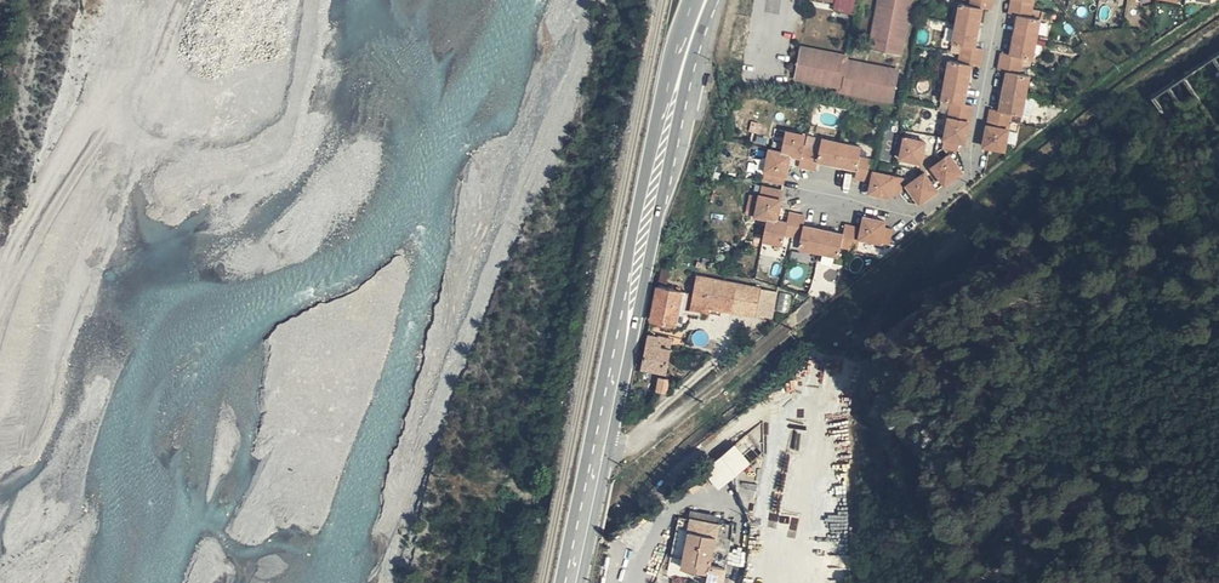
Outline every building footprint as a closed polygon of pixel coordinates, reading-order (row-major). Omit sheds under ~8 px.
[(870,49),(900,55),(911,0),(881,0),(870,49)] [(994,0),(992,0),(972,0),(971,5),(960,3),(956,21),(980,27),(984,8),(992,9),(994,0)] [(1012,4),(1032,9),(1033,6),(1034,0),(1013,0),(1012,4)] [(1018,25),(1016,34),(1038,39),(1042,20),(1031,17),(1032,9),(1012,4),(1011,13),(1020,16),(1018,25)] [(975,48),(980,27),(956,21),(951,42),(963,45),(961,54),(982,58),(984,49),(975,48)] [(1134,83),(1204,189),(1218,179),(1218,26),(1134,83)] [(1002,53),(1000,62),(1021,66),(1023,57),(1033,59),(1036,51),(1038,39),(1016,34),(1012,54),(1002,53)] [(794,75),(837,84),(843,55),(838,54),(800,46),(794,75)] [(980,67),(982,58),(961,54),(958,63),(948,60),(945,74),(943,82),(967,87),(972,66),(980,67)] [(837,84),(840,85),(842,85),(847,61),(848,57),(843,55),(837,84)] [(859,89),(859,94),(893,101),(898,72),(862,64),(847,61),(842,85),(859,89)] [(1006,84),(1004,93),(1026,98),(1030,79),(1019,77),(1021,66),(1000,62),(998,72),(1008,74),(1006,84)] [(966,95),(967,87),(943,82),(939,100),(950,103),(948,113),(969,118),(971,108),(963,106),(966,95)] [(839,90),(859,94),(859,89),(842,85),(840,85),(839,90)] [(990,111),(988,122),(1008,126),(1011,116),(1022,118),(1026,98),(1004,93),(1000,113),(990,111)] [(967,126),(969,118),(948,113),(946,121),(967,126)] [(964,143),(967,126),(946,121),(945,128),(940,148),(957,152),(959,142),(964,143)] [(1008,126),(988,122),(982,147),(1003,152),(1008,126)] [(806,170),(811,146),(805,145),(804,144),(805,136),(785,132),(780,152),(768,149),(761,178),(782,183),(788,155),(800,157),(799,168),(806,170)] [(820,148),(821,139),(807,136),(805,145),(811,146),(820,148)] [(926,142),(907,137),(902,158),(921,163),(926,142)] [(818,161),(837,165),(842,144),(821,139),(820,148),(811,146),(806,170),(815,172),(818,161)] [(855,182),(865,184),(869,160),(859,158),(861,148),(842,144),(837,165),(857,170),(855,182)] [(951,155),(934,169),(947,184),(963,171),(951,155)] [(869,160),(865,184),(876,166),(877,162),(869,160)] [(876,166),(865,184),(872,185),(875,174),(876,166)] [(875,174),(872,185),(870,195),(893,200),(894,196),(901,197),(905,181),(875,174)] [(926,175),(910,188),(923,204),(939,191),(926,175)] [(766,220),(774,222),(780,194),(759,189),(753,217),(766,220)] [(753,215),(756,196),(749,195),(746,214),(753,215)] [(791,238),(796,216),(788,214),(785,225),(774,222),(766,220),(761,242),(780,246),(784,236),(791,238)] [(823,233),(803,229),(805,218),(796,216),(791,238),(799,239),(798,250),(817,254),(818,254),(823,233)] [(862,231),(860,241),(890,248),(894,231),(884,229),(885,224),(865,221),(862,231)] [(841,249),(844,250),(848,228),(845,227),(845,228),(842,238),(823,233),(818,254),(838,259),(841,249)] [(854,229),(848,228),(844,250),(849,251),(854,229)] [(862,231),(854,229),(849,251),(858,253),(860,241),(862,231)] [(791,238),(784,236),(780,246),(789,248),(791,238)] [(799,239),(791,238),(789,248),(798,250),(799,239)] [(664,270),(662,280),(671,282),(673,272),(664,270)] [(732,314),(738,286),(713,280),(698,277),(692,305),(706,308),(719,312),(732,314)] [(682,291),(660,286),(657,301),(653,320),(675,325),(682,291)] [(753,319),(760,291),(738,286),(732,314),(741,316),(753,319)] [(689,292),(682,291),(675,325),(682,326),(689,292)] [(706,308),(692,305),(690,313),(704,316),(706,308)] [(650,334),(642,368),(664,373),(669,350),(664,347),(664,343),(660,342),(661,336),(650,334)] [(664,347),(669,350),(671,339),(661,336),(660,342),(664,343),(664,347)] [(666,381),(658,379),(656,392),(664,394),(666,381)] [(702,469),(716,489),(751,466),(737,446),(702,469)] [(683,521),(683,522),(672,580),(691,582),(729,582),(731,575),(732,566),(736,541),(738,530),(738,526),(723,524),(723,527),(721,539),(694,534),(696,523),(683,521)] [(721,539),(723,527),(696,523),(694,534),(721,539)]
